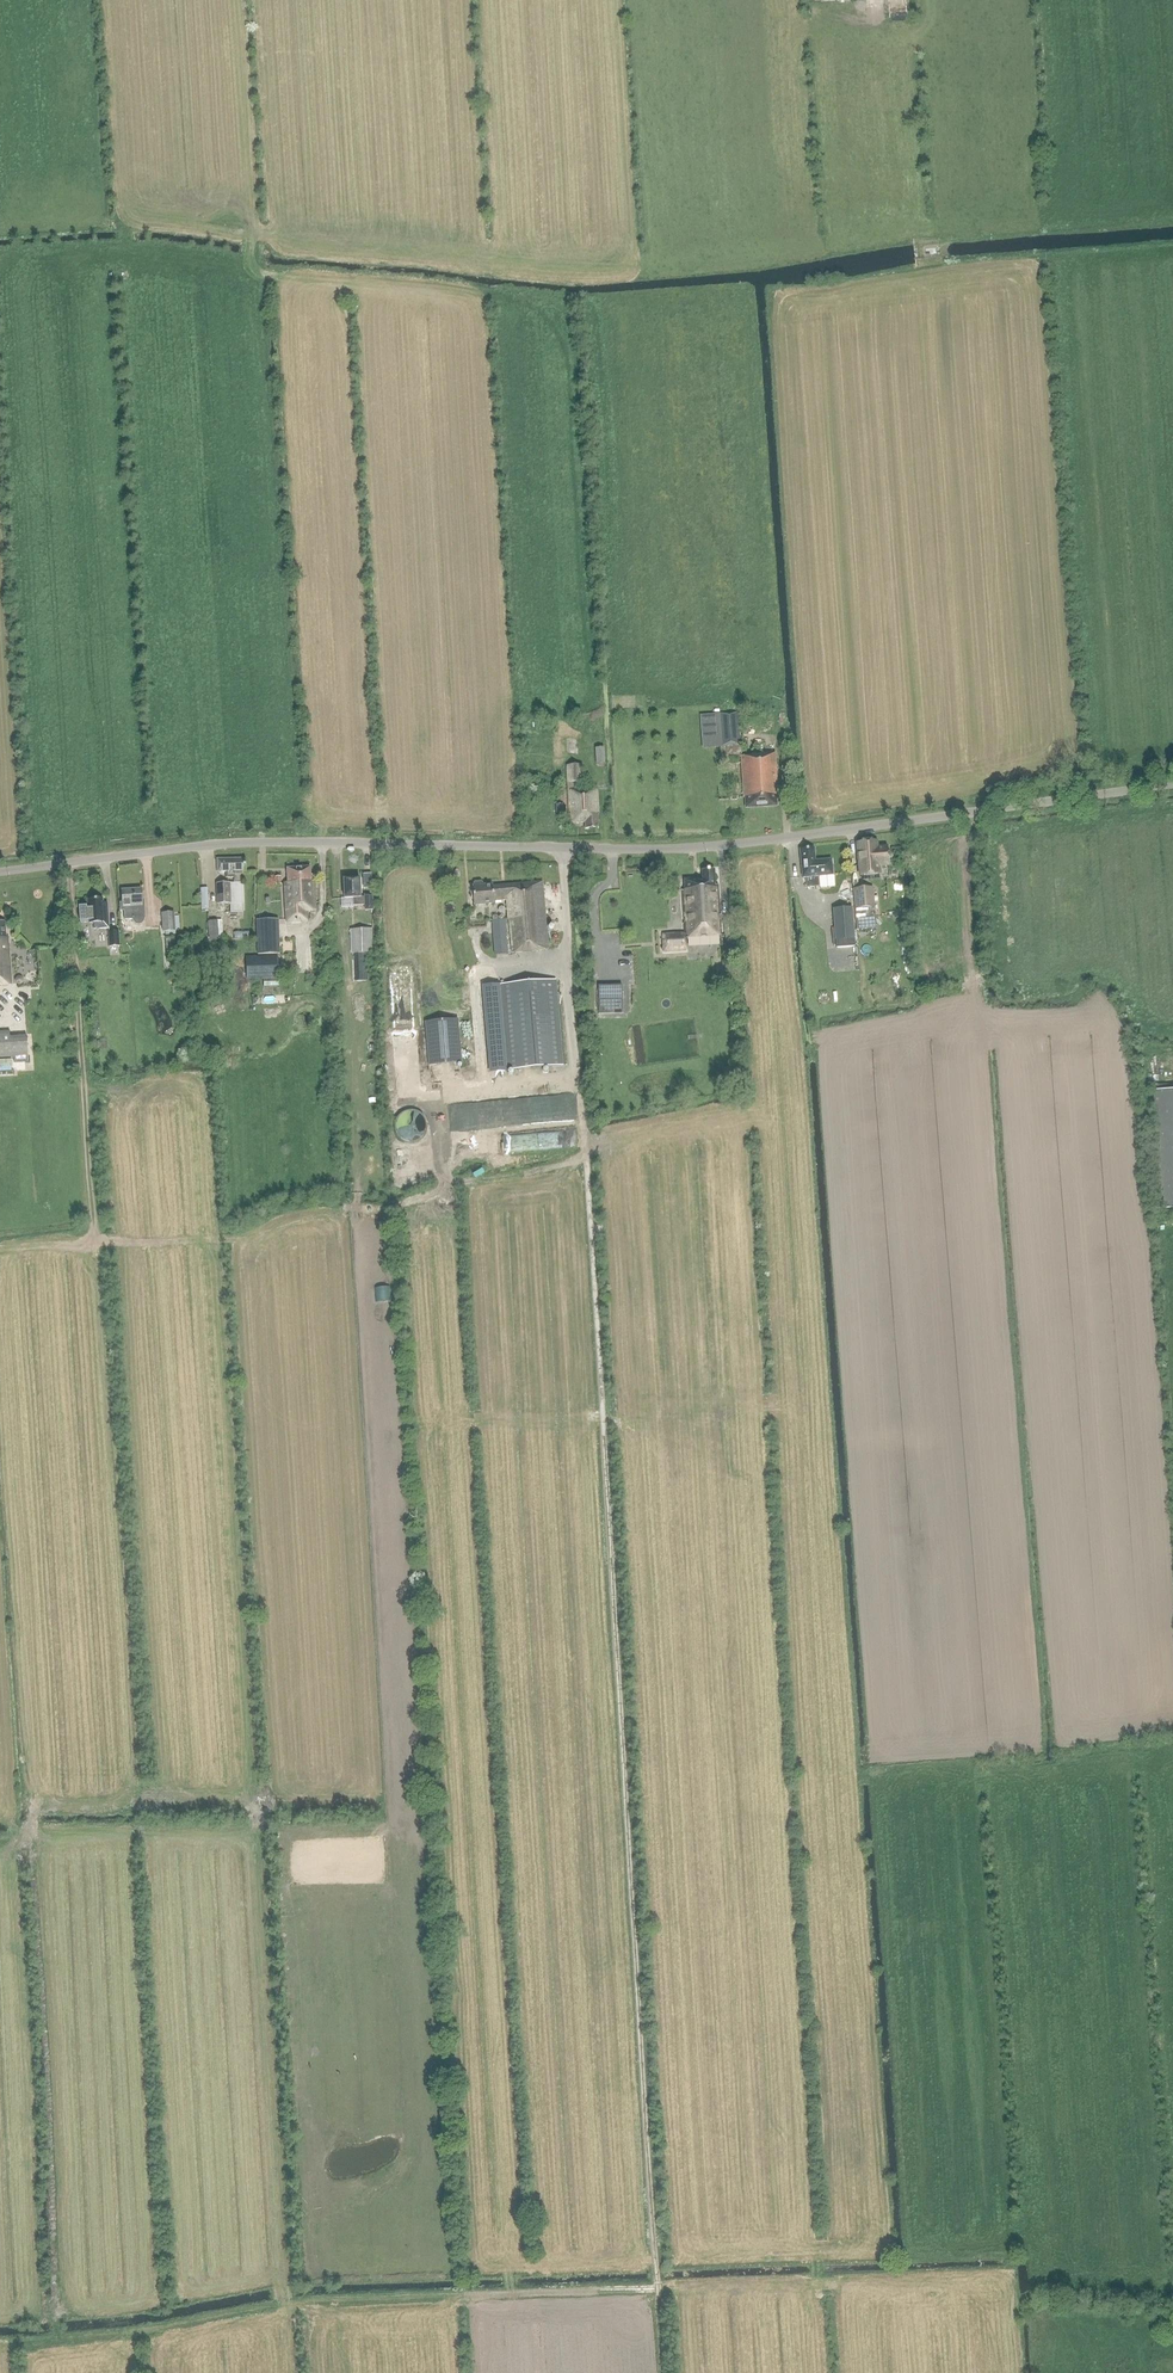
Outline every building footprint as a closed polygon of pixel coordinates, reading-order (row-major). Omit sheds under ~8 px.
[(774,805),(774,796),(776,796),(774,752),(751,754),(751,755),(740,756),(737,713),(702,715),(704,748),(718,747),(720,765),(740,763),(742,798),(745,798),(746,807),(774,805)] [(603,763),(602,747),(595,747),(595,764),(603,763)] [(597,828),(596,813),(598,813),(597,790),(582,790),(580,765),(566,766),(570,823),(585,822),(586,829),(597,828)] [(887,864),(886,848),(875,849),(875,842),(857,843),(860,876),(878,875),(877,865),(887,864)] [(817,876),(832,875),(830,859),(814,861),(813,848),(799,850),(802,877),(805,877),(806,887),(818,886),(817,876)] [(244,871),(244,860),(218,861),(218,872),(225,872),(225,878),(233,878),(233,882),(215,883),(216,904),(230,904),(230,912),(245,911),(243,882),(242,882),(241,872),(244,871)] [(288,883),(285,883),(286,912),(301,912),(301,922),(307,921),(307,912),(315,911),(314,875),(310,875),(310,868),(288,869),(288,883)] [(685,937),(720,935),(719,919),(717,919),(716,914),(719,914),(717,885),(714,885),(713,870),(702,870),(703,878),(684,880),(685,890),(682,890),(685,933),(662,935),(663,951),(686,950),(685,937)] [(844,880),(844,879),(824,881),(826,898),(847,895),(847,894),(852,893),(850,879),(844,880)] [(373,910),(372,896),(364,896),(365,898),(360,898),(360,880),(344,880),(345,899),(353,899),(354,906),(365,906),(365,910),(373,910)] [(548,950),(542,882),(492,886),(492,885),(484,885),(484,883),(482,882),(475,882),(474,884),(474,886),(472,886),(474,906),(495,904),(494,901),(508,900),(512,953),(548,950)] [(202,887),(203,909),(211,909),(210,887),(202,887)] [(856,918),(875,917),(873,887),(854,889),(856,918)] [(141,908),(140,890),(121,891),(122,903),(119,903),(119,911),(123,911),(124,920),(132,920),(133,922),(135,924),(138,924),(140,924),(142,922),(143,919),(144,919),(144,908),(141,908)] [(102,905),(101,899),(87,900),(87,909),(86,909),(86,907),(78,907),(79,922),(87,921),(86,921),(88,921),(88,923),(93,922),(93,929),(108,928),(106,905),(102,905)] [(855,946),(852,908),(833,909),(836,948),(855,946)] [(161,914),(162,932),(174,931),(173,914),(161,914)] [(221,936),(220,920),(209,921),(209,936),(221,936)] [(280,954),(278,920),(256,920),(258,955),(280,954)] [(508,953),(505,920),(493,921),(495,954),(508,953)] [(8,939),(5,939),(4,922),(0,922),(0,987),(11,986),(8,939)] [(371,953),(371,930),(352,930),(352,954),(371,953)] [(117,932),(108,932),(108,947),(118,946),(117,932)] [(277,956),(246,957),(247,980),(263,979),(263,986),(278,986),(277,956)] [(369,980),(368,971),(355,972),(356,980),(369,980)] [(563,1067),(556,981),(501,985),(508,1071),(563,1067)] [(598,1000),(598,1014),(612,1013),(612,999),(622,999),(622,985),(598,985),(598,1000)] [(425,1023),(429,1065),(461,1063),(458,1020),(425,1023)] [(28,1039),(12,1041),(11,1033),(0,1033),(0,1059),(29,1057),(28,1039)] [(13,1059),(0,1059),(0,1071),(14,1070),(13,1059)] [(1157,1089),(1159,1208),(1172,1208),(1172,1088),(1157,1089)] [(416,1111),(412,1110),(408,1110),(404,1112),(401,1114),(397,1116),(395,1119),(394,1124),(394,1128),(394,1132),(396,1135),(398,1138),(402,1141),(405,1142),(410,1143),(415,1142),(420,1140),(423,1136),(426,1132),(426,1127),(426,1122),(425,1120),(424,1117),(422,1115),(419,1112),(416,1111)] [(516,1139),(530,1139),(531,1120),(516,1120),(516,1139)]
